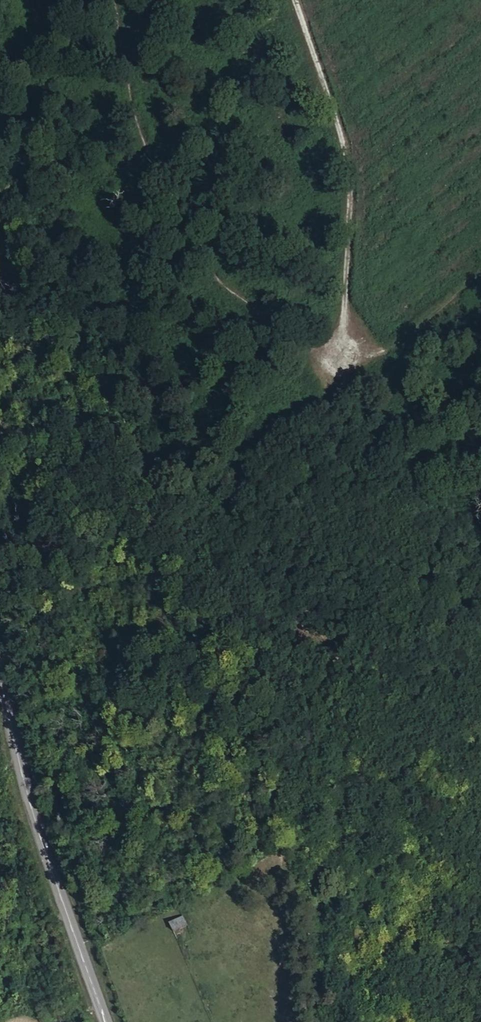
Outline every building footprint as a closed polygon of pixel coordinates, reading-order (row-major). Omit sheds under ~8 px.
[(171,931),(187,926),(183,915),(168,920),(171,931)]
